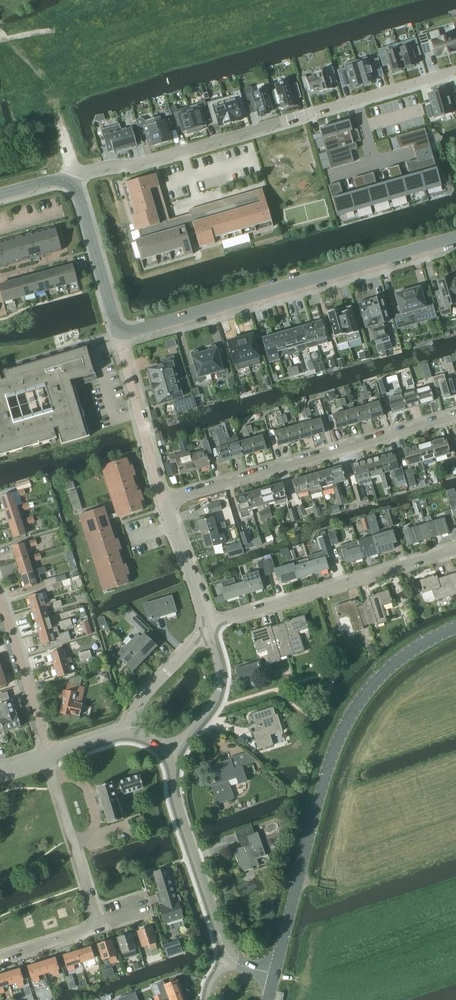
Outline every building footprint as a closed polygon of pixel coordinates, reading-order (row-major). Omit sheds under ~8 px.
[(455,50),(455,40),(455,41),(454,35),(448,37),(448,36),(440,39),(438,30),(428,33),(418,37),(423,54),(431,52),(430,51),(433,50),(435,56),(441,54),(441,55),(452,52),(452,51),(455,50)] [(415,39),(396,44),(403,68),(404,68),(403,68),(406,67),(407,69),(413,67),(413,65),(416,65),(412,52),(419,50),(415,39)] [(396,44),(377,50),(380,61),(387,59),(391,72),(393,71),(394,73),(401,71),(400,69),(403,68),(403,69),(403,68),(396,44)] [(367,58),(355,61),(362,84),(363,87),(371,84),(370,82),(373,81),(372,76),(382,73),(378,59),(368,62),(367,58)] [(345,68),(337,71),(341,85),(349,83),(350,88),(354,87),(354,89),(362,87),(361,85),(362,84),(355,61),(343,65),(345,68)] [(305,76),(301,78),(304,90),(308,88),(309,91),(318,88),(319,93),(332,89),(331,86),(337,84),(330,63),(324,65),(326,70),(313,74),(314,77),(306,79),(305,76)] [(275,90),(271,91),(275,105),(279,104),(281,110),(283,109),(292,107),(294,106),(292,100),(301,98),(297,83),(288,86),(287,83),(286,83),(282,84),(279,85),(275,87),(274,87),(275,90)] [(266,90),(252,94),(250,87),(244,89),(251,114),(257,112),(259,116),(258,116),(258,117),(266,114),(266,113),(272,111),(272,110),(270,104),(271,103),(269,96),(268,96),(266,90)] [(452,113),(445,90),(432,94),(428,95),(431,104),(435,118),(452,113)] [(237,107),(243,105),(239,91),(232,93),(233,96),(222,99),(230,124),(241,120),(237,107)] [(230,124),(222,99),(207,103),(213,125),(217,123),(218,127),(230,124)] [(197,104),(187,107),(194,130),(195,130),(196,132),(202,130),(202,128),(206,127),(206,126),(205,126),(205,124),(210,122),(204,100),(197,102),(197,104)] [(194,130),(187,107),(176,110),(175,107),(170,108),(174,122),(179,120),(182,133),(186,132),(187,134),(194,132),(193,130),(194,130)] [(162,117),(153,119),(161,144),(172,141),(168,127),(174,126),(169,110),(163,112),(162,117)] [(153,119),(145,121),(141,118),(135,120),(140,136),(145,134),(149,147),(161,144),(153,119)] [(348,120),(333,125),(340,147),(353,143),(350,131),(351,131),(348,120)] [(107,128),(100,130),(107,153),(113,151),(113,153),(126,150),(120,130),(121,130),(119,124),(107,128)] [(121,130),(120,130),(126,150),(136,147),(136,145),(142,143),(139,136),(136,124),(129,126),(130,128),(121,130)] [(333,125),(319,129),(325,151),(340,147),(333,125)] [(424,128),(395,137),(398,149),(412,145),(414,153),(430,148),(425,133),(424,128)] [(340,147),(325,151),(330,169),(353,162),(350,151),(357,149),(355,143),(353,143),(340,147)] [(432,155),(416,160),(425,191),(441,186),(432,155)] [(409,175),(402,178),(407,196),(425,191),(416,160),(406,163),(409,175)] [(391,181),(384,183),(389,201),(407,196),(402,178),(398,165),(388,168),(391,181)] [(372,173),(362,176),(371,206),(389,201),(384,183),(376,185),(372,173)] [(158,194),(156,188),(159,187),(155,174),(121,184),(134,232),(137,231),(140,239),(134,240),(143,269),(192,255),(187,237),(195,235),(199,248),(272,227),(261,189),(226,199),(226,202),(218,205),(217,202),(188,210),(190,218),(182,220),(181,217),(169,220),(160,192),(160,193),(158,194)] [(356,191),(349,193),(355,211),(371,206),(362,176),(352,179),(356,191)] [(339,182),(328,186),(337,216),(355,211),(349,193),(342,195),(339,182)] [(42,243),(57,239),(54,227),(39,231),(42,243)] [(26,247),(42,243),(39,231),(23,235),(26,247)] [(10,252),(26,247),(23,235),(7,240),(10,252)] [(42,243),(45,255),(60,251),(57,239),(42,243)] [(10,252),(7,240),(0,242),(0,254),(10,252)] [(29,259),(45,255),(42,243),(26,247),(29,259)] [(14,263),(29,259),(26,247),(10,252),(14,263)] [(14,263),(10,252),(0,254),(0,267),(14,263)] [(61,268),(66,285),(76,282),(72,265),(61,268)] [(55,288),(66,285),(61,268),(51,271),(55,288)] [(45,291),(55,288),(51,271),(40,274),(45,291)] [(34,294),(45,291),(40,274),(30,277),(34,294)] [(24,296),(34,294),(30,277),(19,280),(24,296)] [(455,304),(455,302),(449,277),(448,277),(449,279),(437,282),(440,294),(435,295),(441,317),(450,314),(450,306),(455,304)] [(13,299),(24,296),(19,280),(9,283),(13,299)] [(13,299),(9,283),(0,285),(0,293),(3,302),(13,299)] [(425,307),(419,287),(412,289),(412,288),(407,290),(416,323),(435,318),(432,305),(425,307)] [(416,323),(407,290),(401,291),(402,292),(394,295),(400,314),(393,316),(397,329),(404,327),(416,323)] [(382,297),(376,299),(376,297),(370,299),(371,300),(370,300),(370,301),(382,344),(390,341),(386,329),(384,330),(382,323),(389,321),(382,297)] [(370,301),(365,302),(365,301),(359,303),(359,304),(358,304),(365,328),(372,326),(374,333),(372,334),(375,346),(382,344),(370,301)] [(348,342),(360,339),(350,306),(338,310),(348,342)] [(336,346),(348,342),(338,310),(327,313),(336,346)] [(321,321),(311,324),(316,341),(317,346),(327,343),(321,321)] [(311,324),(301,327),(306,344),(307,347),(307,349),(317,346),(316,341),(311,324)] [(301,327),(291,330),(297,350),(298,354),(307,347),(306,344),(301,327)] [(291,330),(281,332),(287,353),(288,357),(297,350),(291,330)] [(281,332),(271,335),(278,359),(279,359),(287,353),(281,332)] [(258,358),(259,358),(252,335),(240,338),(248,367),(260,364),(258,358)] [(271,335),(261,338),(268,363),(279,360),(279,359),(278,359),(271,335)] [(236,370),(248,367),(240,338),(227,342),(234,365),(235,365),(236,370)] [(203,353),(210,375),(216,373),(217,377),(228,373),(225,362),(220,363),(215,345),(207,348),(208,351),(203,353)] [(79,385),(77,379),(94,374),(86,347),(2,372),(4,380),(1,381),(0,378),(0,452),(5,451),(6,454),(16,451),(15,448),(21,446),(22,449),(32,446),(31,443),(37,441),(38,444),(48,441),(48,438),(54,436),(54,439),(56,439),(53,429),(56,428),(61,445),(89,437),(86,426),(83,427),(81,421),(84,420),(81,410),(78,411),(76,405),(79,404),(76,394),(73,395),(72,389),(74,388),(74,387),(79,386),(79,385)] [(358,353),(360,361),(370,359),(368,350),(358,353)] [(210,375),(203,353),(198,354),(197,351),(190,353),(194,370),(190,371),(194,384),(205,380),(204,376),(210,375)] [(338,367),(336,360),(335,356),(329,358),(333,369),(338,367)] [(173,360),(169,361),(168,359),(161,361),(163,366),(148,370),(152,385),(175,378),(180,377),(176,362),(174,363),(173,360)] [(449,374),(455,372),(452,362),(446,364),(449,374)] [(429,372),(423,373),(425,380),(431,378),(429,372)] [(446,379),(444,374),(432,377),(436,389),(440,388),(443,398),(455,394),(455,393),(452,378),(446,379)] [(181,397),(175,378),(152,385),(158,404),(181,397)] [(382,392),(389,390),(385,379),(378,380),(382,392)] [(420,405),(434,401),(430,386),(416,391),(420,405)] [(396,396),(388,398),(392,413),(406,409),(402,395),(402,394),(401,389),(394,391),(396,396)] [(402,394),(402,395),(406,409),(420,405),(416,391),(402,394)] [(367,392),(359,394),(360,401),(369,399),(367,392)] [(344,398),(335,401),(337,407),(346,405),(344,398)] [(379,401),(367,405),(371,419),(383,416),(379,401)] [(349,410),(344,411),(348,426),(360,423),(356,408),(354,409),(353,405),(348,406),(349,410)] [(367,405),(356,408),(360,423),(371,419),(367,405)] [(308,409),(300,411),(302,418),(310,416),(308,409)] [(344,411),(332,415),(333,417),(336,430),(348,426),(344,411)] [(285,416),(277,418),(279,425),(287,422),(285,416)] [(320,418),(309,422),(313,436),(324,433),(320,418)] [(303,423),(297,425),(301,440),(313,436),(309,422),(306,422),(306,419),(302,420),(303,423)] [(297,425),(286,428),(290,443),(301,440),(297,425)] [(250,426),(242,428),(244,435),(252,432),(250,426)] [(222,427),(214,430),(220,448),(216,449),(216,448),(216,449),(220,463),(231,460),(232,460),(224,433),(223,433),(222,427)] [(286,428),(274,432),(278,446),(290,443),(286,428)] [(227,432),(224,433),(232,460),(243,457),(238,442),(237,437),(229,439),(227,432)] [(262,435),(250,438),(255,453),(267,450),(262,435)] [(239,442),(238,442),(243,457),(255,453),(250,438),(239,442)] [(445,438),(431,442),(436,458),(450,454),(445,438)] [(204,450),(190,454),(194,468),(201,466),(202,468),(210,466),(209,462),(210,462),(209,461),(207,455),(211,454),(207,441),(201,442),(204,450)] [(431,442),(418,446),(423,461),(436,458),(431,442)] [(418,446),(403,450),(408,466),(417,463),(418,469),(423,468),(421,462),(423,461),(418,446)] [(170,462),(164,464),(167,475),(167,477),(176,474),(176,473),(173,463),(176,462),(180,475),(188,472),(187,470),(194,468),(190,454),(189,454),(183,456),(183,453),(169,457),(170,462)] [(394,453),(380,457),(384,472),(392,470),(395,479),(404,477),(400,465),(397,466),(394,453)] [(380,457),(365,461),(370,477),(378,474),(381,482),(386,481),(383,473),(384,472),(380,457)] [(121,516),(143,509),(127,458),(105,465),(121,516)] [(365,461),(352,465),(356,481),(364,478),(366,486),(371,484),(369,477),(370,477),(365,461)] [(344,504),(338,482),(346,480),(342,466),(329,470),(334,488),(333,489),(335,496),(337,495),(340,506),(344,504)] [(411,469),(405,471),(410,487),(416,485),(411,469)] [(322,492),(333,489),(334,488),(329,470),(317,473),(322,492)] [(437,472),(432,474),(434,481),(440,480),(437,472)] [(309,496),(322,492),(317,473),(304,477),(308,491),(309,496)] [(296,495),(308,491),(304,477),(292,481),(296,495)] [(15,485),(17,491),(17,492),(23,490),(31,487),(28,481),(15,485)] [(72,482),(65,484),(67,490),(74,488),(72,482)] [(282,483),(271,487),(275,501),(275,502),(276,505),(288,502),(282,483)] [(359,485),(353,487),(358,504),(359,506),(368,503),(367,498),(367,497),(363,499),(359,485)] [(271,487),(259,490),(263,505),(262,505),(264,511),(265,511),(267,519),(271,518),(269,509),(267,504),(275,502),(275,501),(271,487)] [(259,490),(247,494),(251,508),(252,508),(262,505),(263,505),(259,490)] [(12,493),(0,496),(5,510),(16,507),(12,493)] [(247,494),(236,497),(242,518),(254,515),(252,508),(251,508),(247,494)] [(28,503),(21,505),(23,510),(23,511),(27,510),(30,509),(28,503)] [(421,513),(418,503),(415,504),(412,504),(415,514),(421,513)] [(220,504),(208,507),(210,514),(222,510),(220,504)] [(16,507),(5,510),(9,524),(21,520),(18,512),(18,511),(23,510),(21,505),(16,507)] [(303,506),(297,507),(300,517),(306,515),(314,513),(313,510),(312,507),(304,510),(303,506)] [(129,583),(108,520),(104,507),(82,514),(106,590),(129,583)] [(314,509),(313,510),(314,513),(315,518),(321,516),(319,508),(314,509)] [(294,509),(288,510),(292,522),(297,520),(294,509)] [(264,511),(258,512),(261,521),(267,519),(265,511),(264,511)] [(390,527),(396,525),(392,511),(385,513),(390,527)] [(450,511),(444,513),(448,526),(454,524),(450,511)] [(392,531),(379,535),(373,516),(367,518),(370,529),(369,529),(372,537),(373,537),(374,543),(378,554),(393,549),(391,544),(395,542),(392,531)] [(34,523),(33,518),(32,517),(26,519),(28,525),(34,523)] [(204,517),(194,520),(197,530),(200,529),(201,535),(216,531),(216,530),(225,528),(224,523),(223,523),(214,526),(212,517),(204,520),(204,517)] [(448,533),(444,519),(431,522),(430,517),(424,518),(426,524),(430,538),(448,533)] [(363,531),(369,529),(370,529),(367,518),(360,520),(363,531)] [(21,520),(9,524),(14,538),(25,534),(22,525),(21,520)] [(408,545),(430,538),(426,524),(409,529),(408,527),(403,529),(408,545)] [(216,531),(201,535),(205,548),(225,542),(223,535),(218,536),(216,531)] [(246,549),(255,547),(254,541),(250,542),(247,531),(241,533),(246,549)] [(328,534),(332,546),(338,544),(335,532),(328,534)] [(326,535),(317,538),(321,549),(322,553),(322,552),(324,558),(332,556),(326,535)] [(363,559),(378,554),(374,543),(373,537),(372,537),(357,541),(363,559)] [(30,548),(37,546),(35,539),(28,541),(30,548)] [(347,564),(363,559),(357,541),(338,547),(342,561),(346,560),(347,564)] [(16,561),(28,557),(24,543),(12,547),(16,561)] [(240,543),(225,547),(228,557),(243,553),(240,543)] [(322,553),(307,557),(308,559),(307,559),(309,563),(312,574),(327,570),(324,558),(322,552),(322,553)] [(41,560),(39,554),(39,553),(33,555),(35,562),(41,560)] [(21,574),(32,571),(28,557),(16,561),(21,574)] [(271,558),(264,561),(268,575),(275,573),(277,581),(280,580),(281,584),(297,579),(292,564),(285,567),(275,570),(271,558)] [(307,559),(292,564),(297,579),(312,574),(309,563),(307,559)] [(259,571),(241,577),(243,583),(243,582),(247,594),(262,589),(259,578),(261,577),(268,575),(264,561),(262,561),(258,562),(257,563),(259,571)] [(37,585),(36,583),(41,582),(39,575),(46,572),(44,567),(32,571),(21,574),(25,588),(37,585)] [(447,576),(453,596),(455,595),(455,573),(447,576)] [(447,576),(438,578),(437,575),(420,580),(424,593),(433,591),(436,601),(453,596),(447,576)] [(45,586),(57,582),(55,577),(44,580),(45,586)] [(223,588),(221,589),(225,601),(247,594),(243,582),(243,583),(235,585),(233,579),(221,583),(223,588)] [(57,582),(45,586),(47,592),(62,587),(61,581),(57,582)] [(383,606),(393,603),(388,590),(369,596),(371,602),(363,604),(369,624),(377,622),(377,625),(388,622),(383,606)] [(52,603),(56,601),(55,599),(49,601),(48,598),(43,600),(41,593),(28,596),(32,609),(49,604),(52,603)] [(154,618),(176,611),(171,597),(144,605),(148,617),(153,616),(154,618)] [(52,603),(54,609),(62,606),(60,600),(56,601),(52,603)] [(363,604),(357,606),(355,600),(335,606),(339,619),(349,616),(354,632),(364,629),(363,626),(369,624),(363,604)] [(49,606),(49,604),(32,609),(35,620),(48,617),(46,608),(49,606)] [(298,632),(308,629),(304,615),(284,621),(286,628),(279,630),(287,656),(294,654),(304,651),(298,632)] [(55,625),(51,626),(48,617),(35,620),(39,632),(56,627),(71,623),(76,622),(75,618),(70,620),(70,619),(58,622),(58,623),(55,624),(55,625)] [(101,631),(107,629),(103,617),(97,619),(101,631)] [(135,617),(130,622),(142,633),(147,629),(135,617)] [(279,630),(273,632),(271,626),(251,632),(256,650),(266,647),(271,661),(281,658),(280,658),(287,656),(279,630)] [(68,632),(58,635),(56,627),(39,632),(42,645),(54,641),(55,645),(70,640),(68,632)] [(137,634),(126,646),(130,650),(129,650),(141,661),(156,646),(144,634),(141,638),(137,634)] [(126,646),(118,654),(122,658),(120,660),(132,671),(136,667),(137,668),(142,663),(141,662),(141,661),(129,650),(130,650),(126,646)] [(70,657),(66,659),(63,649),(50,653),(54,665),(71,660),(70,657)] [(71,673),(68,664),(72,663),(71,660),(54,665),(58,677),(71,673)] [(259,661),(234,669),(239,682),(249,679),(256,677),(263,675),(262,672),(259,661)] [(81,704),(85,687),(67,683),(66,690),(61,689),(59,700),(63,701),(61,713),(71,716),(71,714),(80,716),(82,704),(81,704)] [(16,714),(11,700),(9,701),(7,692),(0,695),(0,705),(0,720),(4,718),(16,715),(16,714)] [(277,714),(275,714),(273,707),(252,713),(254,721),(257,720),(260,730),(253,732),(259,749),(273,745),(270,734),(283,731),(277,714)] [(0,720),(0,722),(3,732),(21,726),(17,714),(16,714),(16,715),(4,718),(0,720)] [(230,760),(210,766),(217,784),(211,786),(217,804),(234,798),(228,781),(236,778),(238,784),(247,781),(242,767),(256,762),(246,753),(236,756),(230,758),(230,760)] [(116,797),(143,788),(139,776),(112,784),(111,783),(97,787),(108,824),(123,819),(116,797)] [(266,855),(258,832),(254,833),(252,825),(235,831),(239,843),(243,841),(245,846),(234,850),(241,872),(250,869),(250,870),(253,869),(253,868),(259,866),(257,858),(266,855)] [(167,868),(153,872),(159,890),(164,906),(159,908),(164,923),(183,917),(180,908),(182,907),(179,896),(176,896),(171,883),(169,876),(169,875),(167,868)] [(157,948),(155,943),(151,927),(138,931),(143,947),(148,945),(150,950),(157,948)] [(123,953),(135,949),(131,934),(118,938),(123,953)] [(111,940),(98,944),(103,959),(109,957),(110,963),(116,961),(115,955),(116,955),(111,940)] [(179,945),(165,950),(168,957),(182,952),(179,945)] [(91,946),(77,951),(80,962),(86,960),(88,966),(94,964),(93,958),(94,958),(91,946)] [(77,951),(63,955),(66,967),(67,966),(68,972),(75,970),(73,964),(80,962),(77,951)] [(55,957),(41,962),(45,973),(51,971),(53,977),(59,975),(57,969),(59,969),(55,957)] [(41,962),(27,966),(31,978),(33,983),(39,981),(38,976),(42,974),(43,974),(44,974),(45,973),(41,962)] [(20,968),(6,973),(10,984),(16,983),(17,988),(24,986),(22,981),(24,980),(20,968)] [(0,975),(0,994),(4,992),(2,987),(10,984),(6,973),(0,975)] [(61,987),(67,985),(64,975),(58,977),(61,987)] [(163,982),(156,984),(160,994),(161,994),(163,998),(169,996),(182,992),(181,991),(181,986),(179,986),(177,980),(165,984),(164,985),(163,982)] [(185,998),(184,998),(182,992),(169,996),(163,998),(159,999),(185,999),(185,998)]
